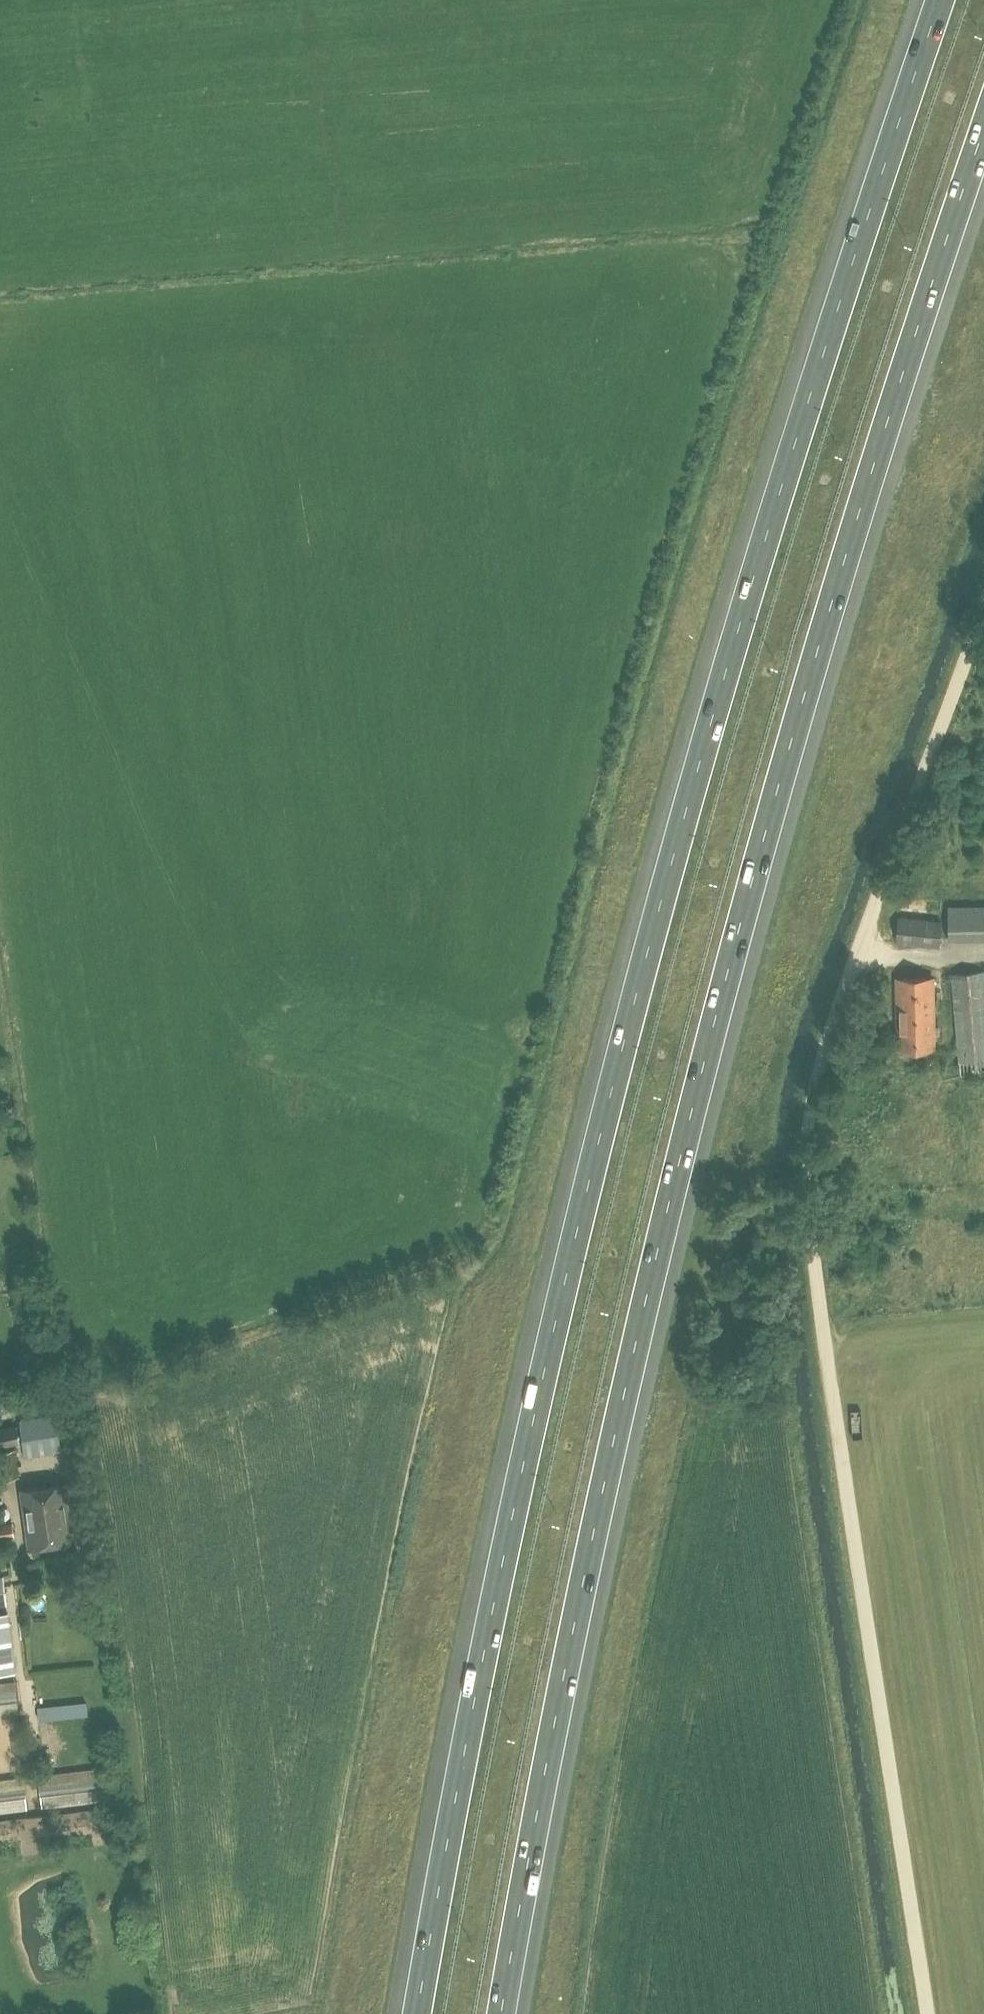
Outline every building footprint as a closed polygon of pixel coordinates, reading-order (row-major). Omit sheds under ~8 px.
[(948,938),(983,938),(983,906),(948,906),(948,938)] [(899,916),(896,942),(938,946),(941,920),(899,916)] [(983,1073),(983,971),(952,974),(961,1075),(983,1073)] [(898,1049),(934,1048),(934,1038),(939,1038),(939,1026),(934,1026),(933,978),(897,978),(898,1049)] [(63,1451),(57,1413),(19,1419),(24,1456),(63,1451)] [(0,1428),(0,1446),(20,1442),(16,1425),(0,1428)] [(19,1476),(16,1448),(0,1450),(0,1479),(19,1476)] [(21,1488),(29,1547),(74,1541),(66,1482),(21,1488)] [(0,1523),(0,1538),(15,1536),(13,1521),(0,1523)] [(0,1575),(0,1604),(8,1603),(5,1574),(0,1575)] [(9,1611),(0,1613),(0,1675),(16,1673),(9,1611)] [(19,1711),(15,1679),(0,1681),(0,1714),(19,1711)] [(38,1775),(41,1795),(110,1787),(108,1767),(38,1775)] [(0,1779),(0,1808),(28,1805),(25,1776),(0,1779)]
